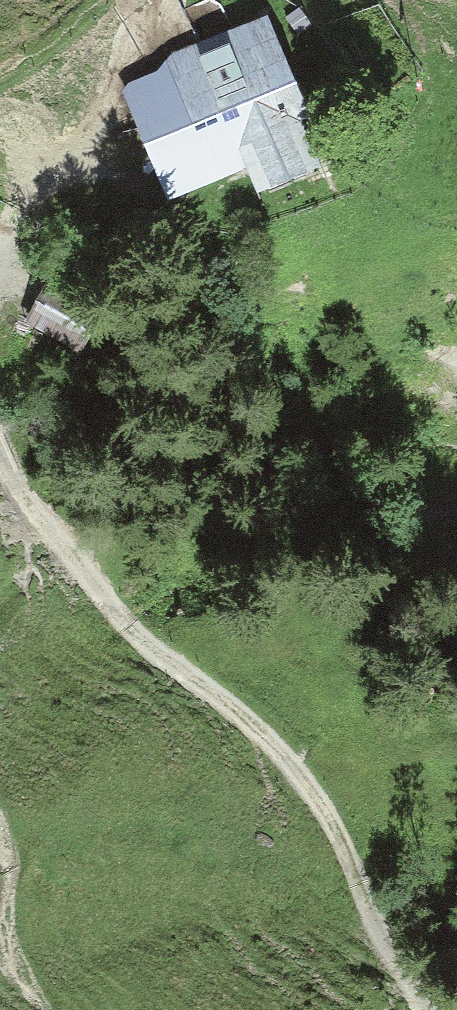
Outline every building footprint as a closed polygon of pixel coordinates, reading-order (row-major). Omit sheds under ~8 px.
[(271,31),(129,88),(170,188),(253,155),(263,180),(309,162),(298,136),(311,131),(271,31)] [(77,356),(102,315),(56,288),(32,330),(77,356)]
